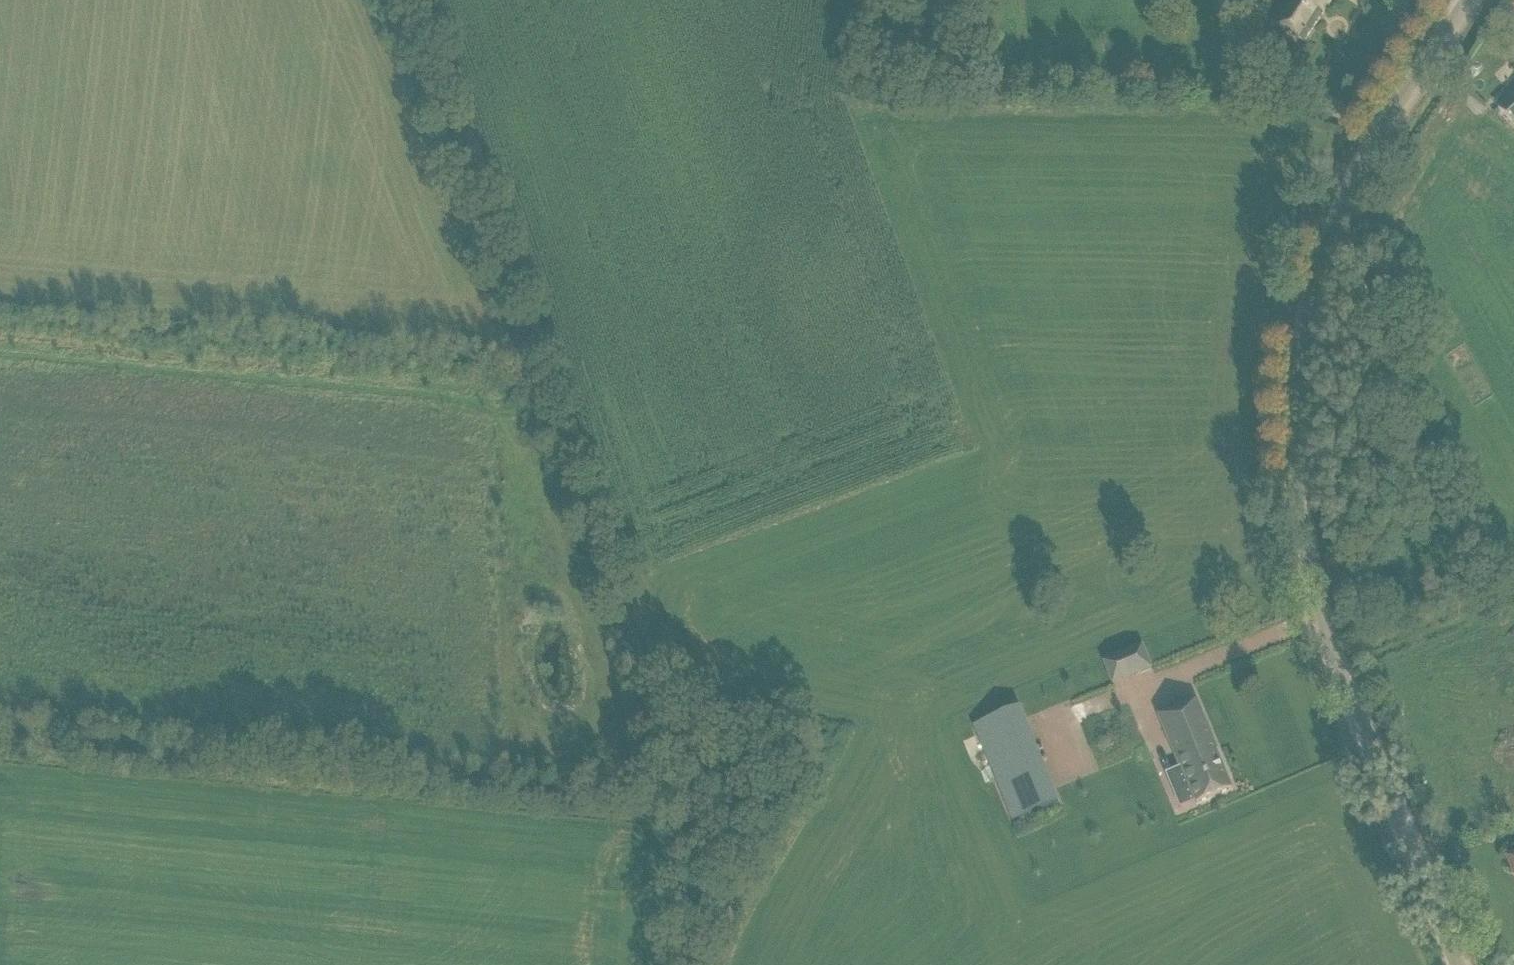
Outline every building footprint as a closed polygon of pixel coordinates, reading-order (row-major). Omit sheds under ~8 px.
[(1304,43),(1332,0),(1287,0),(1272,22),(1304,43)] [(1497,108),(1513,126),(1513,91),(1497,108)] [(1151,668),(1142,645),(1102,661),(1112,684),(1151,668)] [(1217,750),(1196,700),(1158,715),(1179,766),(1180,766),(1183,771),(1167,777),(1174,794),(1190,788),(1196,804),(1232,789),(1216,751),(1217,750)] [(1038,754),(993,772),(1013,820),(1058,802),(1038,754)]
